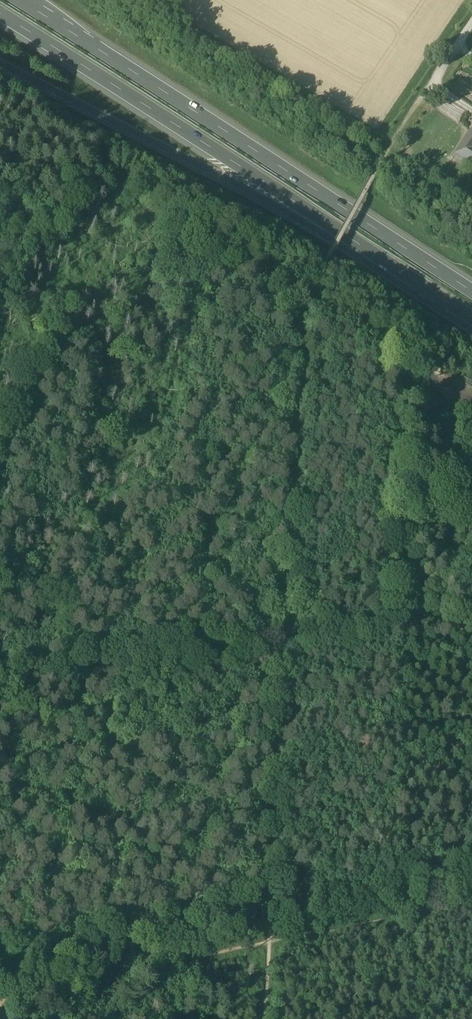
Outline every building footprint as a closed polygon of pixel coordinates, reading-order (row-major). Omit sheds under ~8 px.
[(464,142),(471,147),(471,130),(464,142)] [(464,142),(456,153),(471,164),(471,147),(464,142)]
